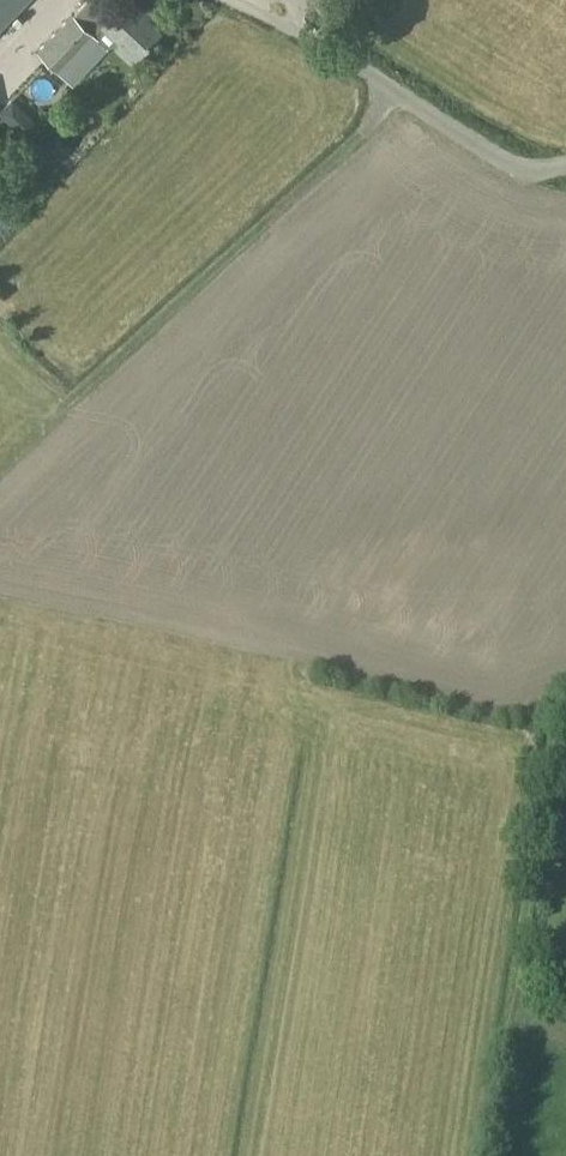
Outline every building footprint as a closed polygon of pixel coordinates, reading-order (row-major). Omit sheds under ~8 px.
[(19,0),(0,0),(0,20),(19,0)] [(39,49),(61,71),(96,34),(107,44),(116,41),(131,55),(161,25),(147,11),(152,7),(145,0),(119,0),(111,8),(103,0),(87,0),(74,13),(73,12),(39,49)]
